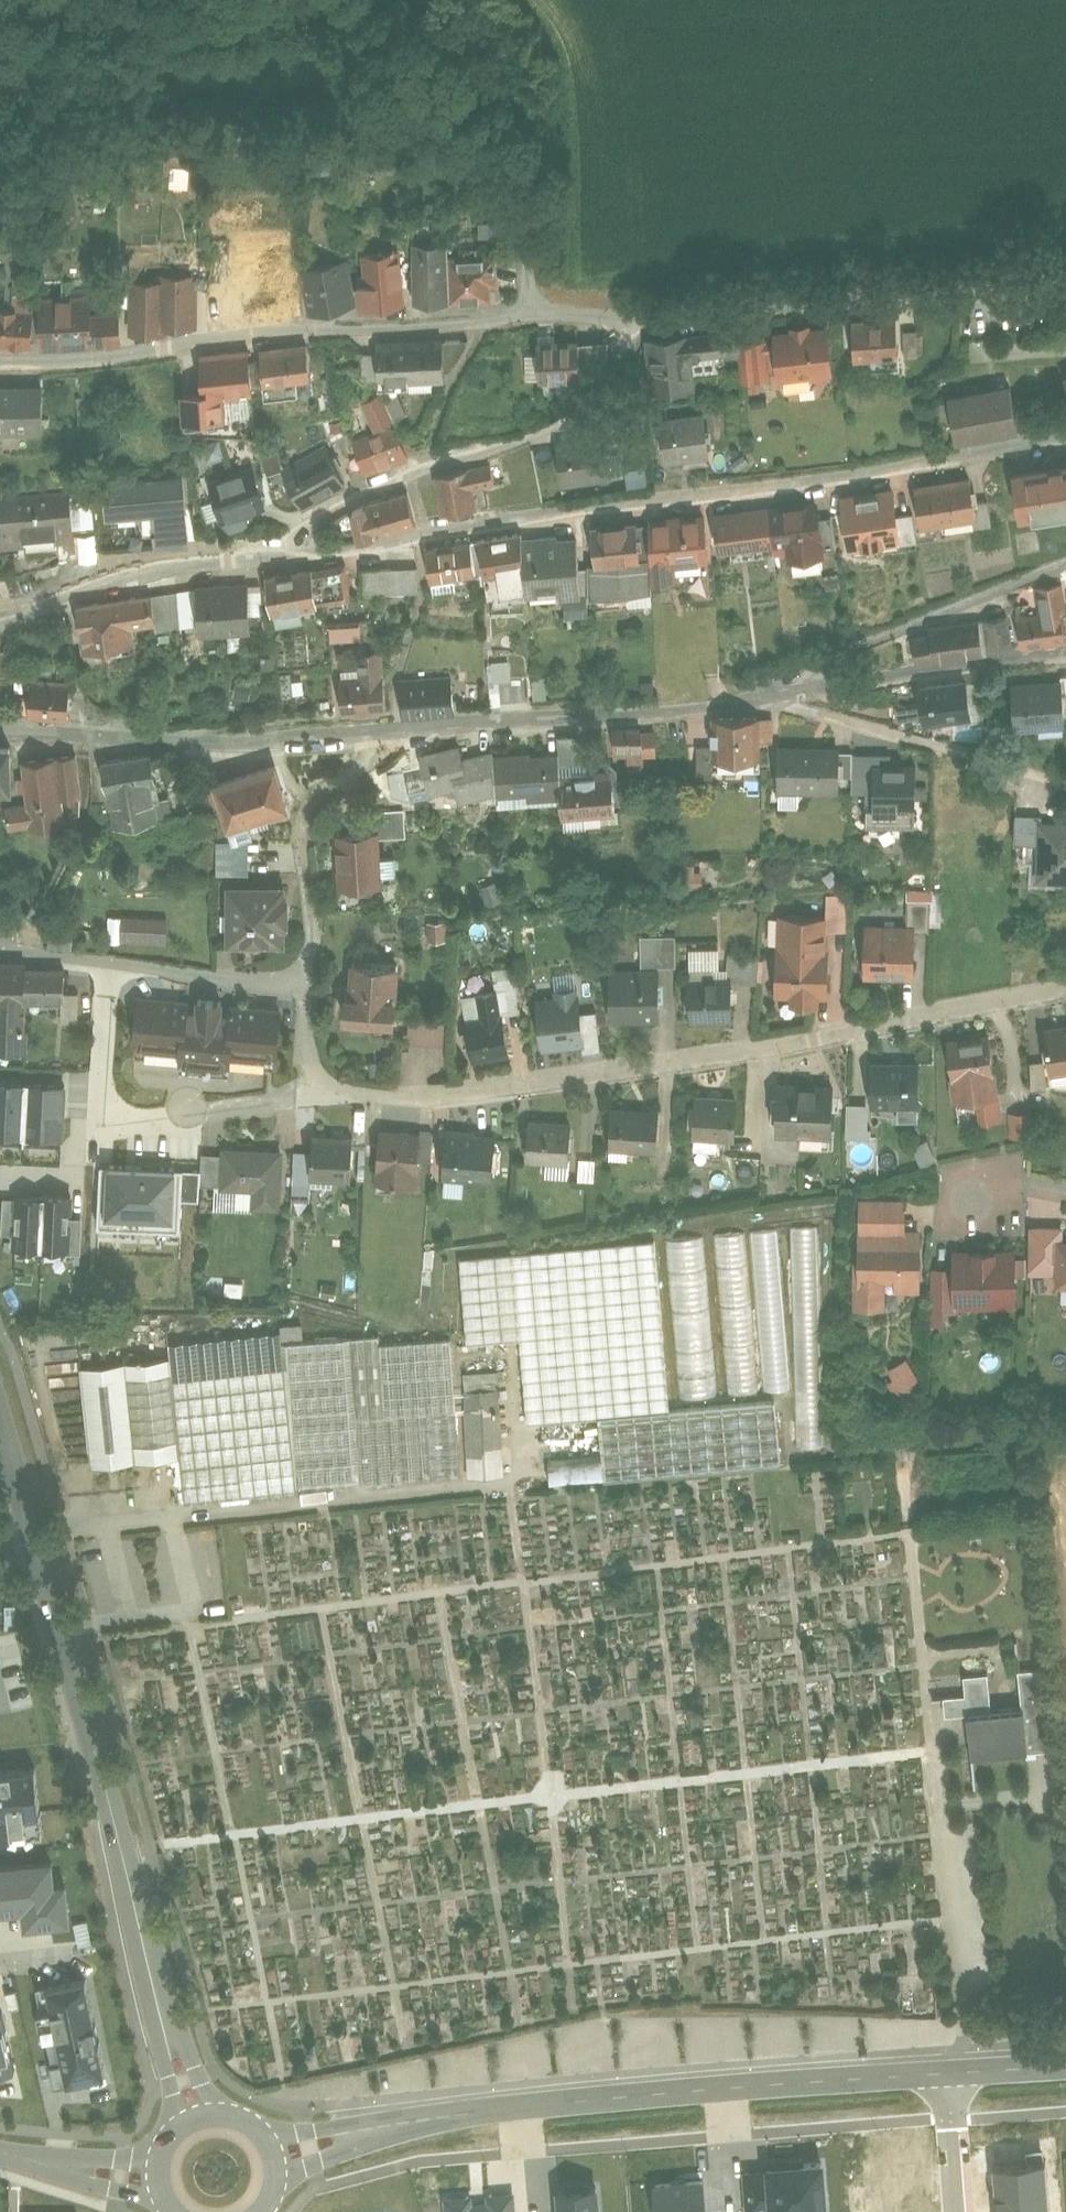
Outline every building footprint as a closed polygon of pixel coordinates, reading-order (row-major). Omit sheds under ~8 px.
[(411,224),(413,284),(447,282),(446,244),(445,223),(411,224)] [(354,262),(356,289),(403,285),(399,232),(359,235),(361,261),(354,262)] [(446,244),(447,282),(494,282),(493,243),(482,243),(482,235),(454,236),(454,243),(446,244)] [(297,248),(306,293),(354,284),(345,239),(297,248)] [(217,282),(218,305),(292,302),(291,262),(272,263),(271,250),(229,252),(230,281),(217,282)] [(128,266),(128,317),(166,317),(166,310),(198,310),(198,259),(158,259),(158,266),(128,266)] [(30,328),(29,275),(11,275),(11,288),(0,288),(0,329),(30,328)] [(38,283),(41,329),(120,324),(118,295),(90,296),(89,280),(38,283)] [(894,296),(846,300),(849,340),(897,336),(894,296)] [(829,359),(824,306),(809,307),(809,304),(787,306),(787,309),(771,311),(772,321),(772,330),(775,356),(808,353),(809,361),(829,359)] [(913,310),(902,311),(904,336),(915,335),(913,310)] [(739,340),(737,321),(736,311),(640,320),(643,350),(651,350),(653,366),(692,362),(691,353),(723,349),(723,342),(739,340)] [(442,314),(376,316),(377,363),(409,362),(409,371),(436,370),(435,356),(443,356),(443,350),(447,349),(467,323),(467,318),(442,319),(442,314)] [(576,315),(533,317),(535,359),(578,357),(578,348),(591,347),(590,326),(577,327),(576,315)] [(764,318),(750,320),(754,357),(768,355),(765,331),(772,330),(772,321),(765,322),(764,318)] [(258,334),(248,336),(252,367),(262,366),(263,376),(312,369),(306,320),(257,326),(258,334)] [(754,357),(750,320),(737,321),(739,340),(741,358),(754,357)] [(246,368),(252,367),(248,336),(247,327),(197,334),(201,363),(175,366),(180,399),(249,391),(246,368)] [(0,360),(0,412),(40,411),(39,359),(0,360)] [(1015,410),(1007,362),(945,372),(953,420),(1015,410)] [(362,380),(374,408),(405,394),(396,372),(379,373),(362,380)] [(703,408),(701,394),(657,400),(659,410),(654,411),(657,431),(662,431),(663,444),(707,438),(705,427),(711,427),(708,408),(703,408)] [(393,405),(352,420),(366,459),(407,444),(405,438),(418,433),(412,419),(400,424),(393,405)] [(559,463),(610,456),(604,413),(553,420),(559,463)] [(327,431),(323,424),(280,445),(301,489),(344,467),(338,454),(345,451),(334,428),(327,431)] [(276,434),(260,439),(268,466),(285,460),(280,445),(276,434)] [(737,451),(747,443),(741,434),(731,442),(737,451)] [(1009,450),(1017,497),(1065,489),(1065,441),(1009,450)] [(252,444),(207,459),(222,507),(268,493),(252,444)] [(489,446),(432,457),(439,494),(474,487),(471,470),(493,466),(489,446)] [(183,457),(101,462),(103,502),(151,499),(153,531),(188,529),(183,457)] [(968,457),(912,465),(918,506),(970,498),(974,497),(972,485),(975,484),(975,481),(973,469),(970,470),(968,457)] [(73,516),(95,515),(92,475),(86,474),(85,468),(69,469),(70,473),(4,478),(0,478),(0,533),(73,528),(73,516)] [(891,469),(837,476),(844,530),(898,523),(891,469)] [(405,473),(346,489),(355,522),(414,506),(405,473)] [(975,484),(972,485),(974,497),(970,498),(972,509),(988,506),(984,480),(975,481),(975,484)] [(816,482),(766,487),(769,514),(782,513),(785,539),(821,535),(820,528),(817,498),(816,482)] [(766,487),(711,492),(715,532),(770,527),(769,514),(766,487)] [(647,540),(649,560),(672,558),(671,543),(706,541),(702,496),(644,501),(644,506),(647,540)] [(829,497),(817,498),(820,528),(832,527),(829,497)] [(633,502),(589,506),(593,545),(637,541),(634,507),(633,502)] [(644,506),(634,507),(637,541),(647,540),(644,506)] [(477,520),(477,523),(480,540),(487,576),(505,573),(501,549),(520,545),(519,535),(515,513),(477,520)] [(575,549),(574,518),(557,519),(556,516),(518,518),(519,535),(520,545),(520,555),(556,554),(557,577),(576,576),(575,549)] [(467,522),(423,530),(429,561),(473,553),(471,541),(468,525),(467,522)] [(477,523),(468,525),(471,541),(480,540),(477,523)] [(637,541),(593,545),(593,548),(586,549),(587,574),(649,569),(649,560),(647,540),(637,541)] [(343,544),(263,556),(269,596),(315,589),(314,586),(348,581),(343,544)] [(834,546),(812,549),(814,566),(837,563),(834,546)] [(414,548),(359,549),(360,577),(415,575),(414,548)] [(586,549),(575,549),(576,576),(588,576),(587,574),(586,549)] [(553,558),(534,559),(535,573),(554,572),(553,558)] [(247,568),(247,564),(194,568),(194,572),(197,610),(198,618),(250,614),(249,600),(247,568)] [(471,579),(468,565),(451,568),(454,582),(471,579)] [(261,567),(247,568),(249,600),(260,599),(262,578),(261,567)] [(1014,602),(1019,635),(1064,628),(1059,599),(1064,598),(1059,568),(1032,572),(1036,599),(1014,602)] [(169,576),(175,613),(197,610),(194,572),(169,576)] [(169,576),(150,579),(154,606),(156,616),(175,613),(169,576)] [(150,577),(74,589),(82,637),(131,630),(128,610),(154,606),(150,579),(150,577)] [(584,578),(562,580),(564,601),(586,599),(584,578)] [(340,625),(369,624),(368,602),(339,603),(340,625)] [(1009,633),(1005,602),(928,611),(929,616),(910,618),(913,646),(976,637),(1009,633)] [(11,659),(8,632),(0,633),(0,660),(11,659)] [(386,694),(380,639),(353,642),(356,662),(335,665),(339,699),(386,694)] [(513,664),(512,643),(495,644),(496,665),(513,664)] [(963,664),(965,682),(977,681),(974,656),(962,658),(963,664)] [(298,681),(293,660),(277,664),(282,685),(298,681)] [(1059,662),(1009,665),(1012,714),(1063,711),(1061,686),(1059,662)] [(402,701),(451,697),(449,663),(400,666),(402,701)] [(963,664),(914,671),(920,710),(968,703),(965,682),(963,664)] [(14,682),(12,705),(67,709),(70,668),(30,665),(28,683),(14,682)] [(252,671),(235,669),(233,685),(250,687),(252,671)] [(754,705),(754,704),(706,706),(707,733),(708,746),(756,744),(756,732),(754,705)] [(754,705),(756,732),(771,732),(769,705),(754,705)] [(638,714),(610,715),(611,745),(646,744),(648,741),(648,732),(645,729),(639,730),(638,714)] [(556,728),(557,751),(581,750),(580,727),(556,728)] [(456,732),(417,742),(422,762),(427,782),(450,776),(454,790),(494,779),(492,741),(491,737),(459,746),(456,732)] [(708,746),(707,733),(694,733),(695,761),(708,760),(708,746)] [(834,733),(775,733),(774,797),(795,797),(795,778),(834,779),(834,764),(834,740),(834,733)] [(527,742),(527,739),(492,741),(494,779),(494,781),(525,780),(525,786),(557,784),(555,762),(555,741),(527,742)] [(148,740),(111,748),(114,814),(170,806),(167,786),(155,788),(148,740)] [(849,740),(834,740),(834,764),(849,764),(849,740)] [(73,744),(17,751),(22,790),(2,792),(6,821),(60,814),(57,787),(78,784),(73,744)] [(272,750),(209,768),(227,829),(250,822),(245,805),(263,800),(267,812),(289,806),(272,750)] [(867,814),(916,815),(917,756),(876,755),(875,781),(868,781),(867,814)] [(609,758),(555,762),(557,784),(559,805),(613,801),(609,758)] [(427,782),(422,762),(401,768),(407,791),(428,785),(427,782)] [(369,803),(369,822),(376,822),(376,830),(403,828),(402,801),(369,803)] [(569,804),(570,811),(603,809),(602,802),(569,804)] [(1010,837),(1034,837),(1035,812),(1037,812),(1037,808),(1010,808),(1010,837)] [(1035,812),(1034,837),(1034,869),(1065,869),(1065,812),(1037,812),(1035,812)] [(369,822),(332,824),(334,879),(378,877),(376,830),(376,822),(369,822)] [(245,835),(213,836),(214,870),(246,870),(245,835)] [(679,866),(679,882),(700,881),(699,865),(679,866)] [(282,876),(222,876),(223,937),(235,937),(235,939),(267,939),(267,937),(282,937),(282,918),(284,918),(284,891),(282,891),(282,876)] [(904,922),(911,922),(911,933),(926,933),(926,922),(939,922),(939,888),(904,888),(904,922)] [(824,910),(824,926),(848,926),(849,891),(825,890),(824,910)] [(773,941),(772,991),(787,991),(787,999),(816,1000),(816,991),(823,991),(824,926),(824,910),(773,909),(773,915),(773,941)] [(773,941),(773,915),(764,915),(764,941),(773,941)] [(443,938),(442,918),(423,919),(424,939),(443,938)] [(859,921),(859,973),(911,974),(911,933),(911,922),(904,922),(859,921)] [(637,933),(637,965),(655,964),(655,967),(673,966),(672,933),(637,933)] [(687,966),(715,966),(715,946),(684,946),(684,958),(687,966)] [(723,966),(723,975),(728,975),(728,977),(755,977),(755,954),(723,954),(723,966)] [(56,995),(59,995),(59,990),(60,963),(22,963),(22,956),(0,956),(0,1046),(22,1046),(22,1011),(56,1011),(56,995)] [(345,957),(343,987),(339,986),(338,1013),(344,1013),(344,1025),(360,1026),(361,1014),(390,1016),(392,989),(393,959),(345,957)] [(492,987),(496,1007),(517,1004),(510,962),(488,966),(492,987)] [(606,1017),(656,1017),(655,967),(655,964),(637,965),(605,965),(606,1017)] [(686,1015),(728,1016),(728,977),(728,975),(723,975),(723,966),(715,966),(687,966),(686,1015)] [(557,997),(538,999),(543,1046),(585,1042),(581,1011),(578,986),(556,988),(557,997)] [(470,1059),(506,1052),(499,1011),(496,1011),(496,1007),(492,987),(471,991),(475,1015),(463,1017),(470,1059)] [(59,995),(56,995),(56,1011),(56,1022),(90,1022),(90,990),(59,990),(59,995)] [(141,997),(137,1045),(182,1049),(181,1063),(229,1067),(230,1052),(278,1056),(282,1007),(221,1002),(221,997),(198,995),(197,1001),(141,997)] [(596,1009),(581,1011),(585,1042),(585,1048),(601,1046),(596,1009)] [(441,1015),(406,1013),(404,1041),(440,1043),(441,1015)] [(1038,1020),(1044,1069),(1065,1066),(1065,1017),(1038,1020)] [(986,1028),(943,1035),(952,1097),(972,1094),(976,1117),(999,1113),(986,1028)] [(916,1055),(867,1057),(868,1101),(917,1100),(916,1055)] [(1041,1057),(1025,1059),(1027,1086),(1043,1084),(1041,1057)] [(828,1076),(774,1075),(773,1132),(828,1133),(828,1076)] [(66,1133),(68,1081),(0,1078),(0,1130),(66,1133)] [(732,1091),(691,1090),(689,1134),(731,1135),(732,1091)] [(655,1104),(607,1103),(606,1145),(654,1147),(655,1104)] [(1028,1111),(1006,1112),(1007,1139),(1030,1137),(1028,1111)] [(566,1117),(525,1115),(523,1157),(565,1159),(566,1117)] [(416,1126),(375,1124),(371,1180),(413,1183),(415,1155),(416,1126)] [(473,1126),(442,1124),(438,1173),(460,1174),(460,1177),(488,1179),(492,1130),(473,1129),(473,1126)] [(416,1126),(415,1155),(427,1156),(428,1127),(416,1126)] [(346,1175),(347,1132),(308,1131),(307,1174),(346,1175)] [(282,1209),(284,1146),(224,1144),(224,1152),(223,1183),(223,1185),(255,1186),(255,1208),(282,1209)] [(223,1183),(224,1152),(204,1151),(203,1182),(223,1183)] [(177,1165),(108,1163),(107,1212),(176,1214),(177,1165)] [(304,1210),(305,1174),(293,1174),(292,1209),(304,1210)] [(12,1243),(73,1246),(75,1191),(45,1190),(44,1195),(14,1193),(12,1243)] [(902,1196),(855,1196),(854,1258),(850,1258),(849,1306),(879,1307),(882,1283),(889,1283),(889,1289),(916,1290),(917,1227),(902,1227),(902,1196)] [(1024,1274),(1051,1274),(1052,1287),(1065,1287),(1065,1237),(1060,1237),(1060,1223),(1024,1224),(1024,1274)] [(792,1224),(797,1444),(825,1443),(819,1224),(792,1224)] [(742,1235),(710,1237),(724,1395),(756,1393),(742,1235)] [(699,1238),(661,1241),(675,1399),(712,1396),(699,1238)] [(651,1242),(454,1259),(460,1331),(461,1345),(514,1340),(521,1422),(593,1415),(666,1409),(651,1242)] [(950,1308),(1012,1307),(1012,1276),(1011,1255),(1011,1247),(949,1247),(949,1264),(950,1308)] [(1023,1255),(1011,1255),(1012,1276),(1023,1276),(1023,1255)] [(460,1331),(454,1259),(429,1261),(435,1334),(460,1331)] [(950,1308),(949,1264),(928,1265),(928,1308),(950,1308)] [(73,1315),(74,1326),(86,1325),(85,1313),(79,1314),(73,1315)] [(277,1325),(277,1330),(278,1342),(298,1340),(297,1323),(277,1325)] [(85,1464),(175,1455),(179,1499),(292,1488),(292,1483),(456,1478),(451,1412),(450,1392),(446,1339),(375,1344),(374,1336),(298,1340),(278,1342),(277,1330),(164,1341),(165,1354),(75,1362),(85,1464)] [(915,1382),(903,1359),(883,1369),(889,1380),(882,1384),(889,1396),(915,1382)] [(501,1475),(493,1373),(459,1373),(460,1391),(450,1392),(451,1412),(460,1412),(462,1477),(501,1475)] [(666,1409),(593,1415),(599,1481),(776,1467),(771,1401),(666,1409)] [(1018,1672),(1021,1711),(1025,1755),(1055,1752),(1047,1669),(1018,1672)] [(968,1716),(991,1714),(988,1675),(964,1677),(966,1698),(945,1699),(947,1718),(968,1716)] [(991,1714),(968,1716),(972,1760),(1025,1755),(1021,1711),(991,1714)] [(0,1776),(0,1847),(14,1846),(12,1830),(41,1827),(37,1773),(0,1776)] [(26,1917),(28,1935),(72,1931),(68,1893),(58,1894),(55,1869),(0,1875),(0,1920),(26,1917)] [(88,1990),(52,1998),(72,2090),(108,2082),(88,1990)] [(15,2074),(0,2013),(0,2077),(15,2074)] [(994,2168),(998,2211),(1049,2211),(1045,2165),(994,2168)] [(765,2175),(766,2177),(746,2178),(748,2211),(825,2211),(823,2173),(765,2175)] [(650,2187),(652,2211),(703,2211),(701,2184),(650,2187)] [(559,2195),(560,2211),(597,2211),(596,2192),(559,2195)] [(446,2202),(447,2211),(515,2211),(514,2196),(446,2202)]
